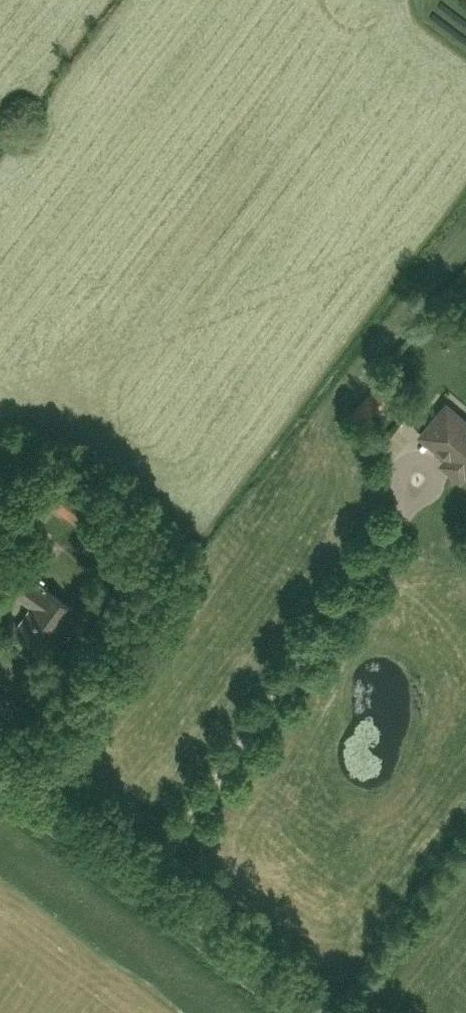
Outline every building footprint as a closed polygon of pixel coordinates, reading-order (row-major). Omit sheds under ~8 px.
[(391,396),(379,384),(350,413),(363,425),(391,396)] [(465,425),(462,430),(444,414),(426,434),(452,457),(447,463),(460,474),(465,468),(465,469),(465,426),(465,425)] [(150,578),(160,567),(148,557),(139,569),(150,578)] [(44,649),(74,608),(46,588),(28,575),(14,594),(32,607),(16,629),(44,649)]
